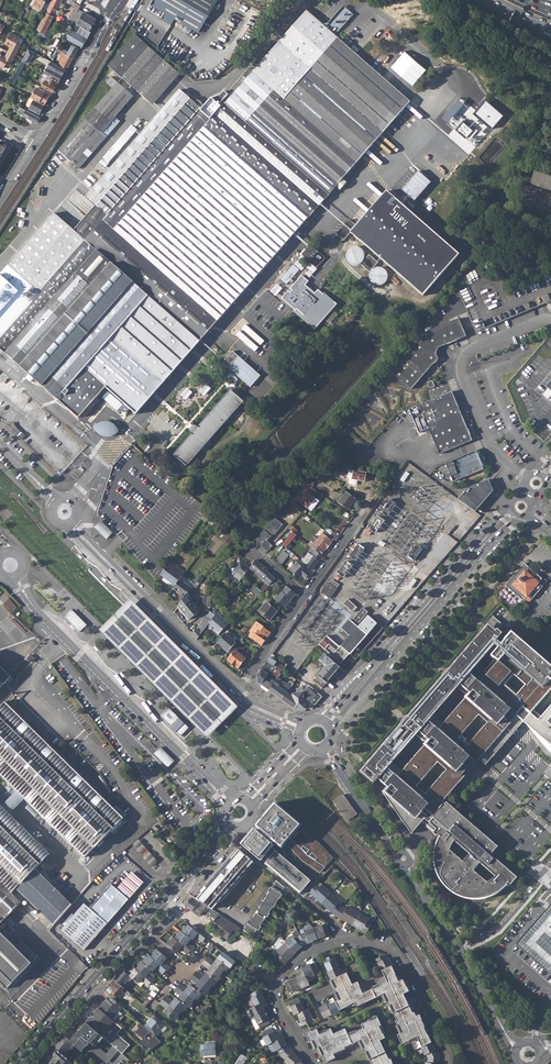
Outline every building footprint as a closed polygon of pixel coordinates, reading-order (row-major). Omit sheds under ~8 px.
[(45,0),(46,0),(34,0),(31,6),(40,11),(43,5),(45,0)] [(48,41),(53,32),(47,29),(61,0),(52,0),(35,34),(48,41)] [(198,32),(217,0),(153,0),(150,5),(164,13),(161,19),(170,24),(174,18),(198,32)] [(208,124),(207,123),(219,109),(216,107),(226,97),(222,93),(219,96),(209,101),(197,114),(205,105),(199,100),(196,103),(186,94),(182,90),(180,89),(82,201),(92,210),(74,230),(55,212),(8,265),(40,292),(21,314),(12,306),(6,314),(10,317),(3,325),(8,329),(0,338),(0,348),(30,375),(27,378),(32,383),(35,379),(79,418),(106,387),(137,414),(306,221),(309,224),(316,215),(313,213),(314,211),(317,214),(323,207),(320,204),(346,175),(350,179),(358,170),(354,166),(411,101),(307,10),(252,73),(249,70),(241,79),(245,82),(208,124)] [(77,24),(88,30),(95,19),(79,10),(73,21),(77,23),(77,24)] [(66,39),(81,48),(89,34),(80,28),(76,33),(70,29),(66,39)] [(7,51),(14,54),(20,44),(17,42),(19,37),(10,32),(4,43),(10,46),(7,51)] [(108,67),(152,105),(180,74),(135,35),(108,67)] [(66,54),(72,58),(77,48),(71,45),(66,54)] [(27,49),(21,62),(24,64),(27,57),(31,59),(34,53),(27,49)] [(3,68),(6,63),(9,65),(14,54),(7,51),(5,56),(0,53),(0,66),(3,68)] [(58,59),(60,60),(62,62),(60,65),(66,69),(72,58),(66,54),(62,52),(58,59)] [(15,74),(18,76),(25,64),(24,64),(21,62),(15,74)] [(43,74),(57,81),(58,81),(64,69),(50,62),(48,65),(46,64),(44,67),(46,68),(43,74)] [(10,84),(14,86),(18,76),(15,74),(11,82),(10,84)] [(57,81),(43,74),(42,76),(43,77),(40,82),(43,83),(41,86),(52,92),(58,81),(57,81)] [(106,82),(113,88),(118,82),(111,76),(106,82)] [(133,96),(118,82),(113,88),(58,150),(78,168),(106,136),(101,132),(133,96)] [(9,86),(3,98),(6,100),(12,88),(9,86)] [(33,99),(44,105),(49,94),(37,88),(34,94),(32,93),(30,97),(33,99)] [(28,109),(38,114),(44,105),(33,99),(30,97),(29,97),(26,104),(26,106),(29,107),(28,109)] [(22,116),(36,124),(39,118),(25,110),(22,116)] [(106,168),(135,134),(138,136),(142,131),(140,130),(146,123),(138,116),(100,162),(106,168)] [(456,164),(470,148),(448,129),(434,145),(456,164)] [(9,146),(0,140),(0,161),(9,146)] [(550,189),(550,175),(536,170),(537,167),(533,166),(532,169),(534,170),(533,172),(531,172),(526,186),(531,187),(533,183),(550,189)] [(419,170),(402,189),(415,201),(432,182),(419,170)] [(351,232),(423,296),(459,255),(387,191),(357,225),(351,220),(338,235),(344,240),(351,232)] [(304,252),(319,265),(327,256),(312,242),(304,252)] [(359,264),(363,262),(362,263),(371,271),(372,270),(370,273),(370,277),(371,281),(373,283),(378,285),(382,285),(384,284),(386,282),(388,278),(388,276),(387,272),(385,269),(382,268),(377,267),(373,269),(378,262),(370,254),(364,261),(363,260),(365,257),(364,252),(363,250),(360,247),(355,247),(351,248),(347,252),(347,254),(347,257),(349,262),(353,264),(357,265),(359,264)] [(292,279),(294,281),(296,279),(293,277),(302,268),(295,262),(283,277),(289,282),(292,279)] [(291,288),(284,296),(297,307),(298,308),(300,307),(317,322),(336,300),(321,287),(317,291),(308,283),(311,279),(304,273),(293,286),(295,288),(293,290),(291,288)] [(338,303),(336,300),(317,322),(300,307),(298,308),(297,307),(295,309),(317,327),(338,303)] [(467,339),(463,331),(473,327),(469,317),(459,321),(427,334),(392,375),(412,392),(426,376),(439,361),(436,356),(439,350),(467,339)] [(222,364),(250,388),(260,376),(232,352),(222,364)] [(426,376),(412,392),(415,395),(429,378),(426,376)] [(547,400),(550,395),(550,380),(545,387),(547,388),(542,395),(547,400)] [(123,405),(108,391),(103,397),(118,411),(123,405)] [(173,455),(186,466),(242,402),(230,391),(173,455)] [(428,430),(438,454),(447,450),(471,440),(452,394),(409,412),(418,434),(428,430)] [(102,419),(106,414),(98,408),(94,413),(102,419)] [(12,432),(17,437),(21,441),(25,437),(22,434),(23,433),(15,426),(15,423),(10,424),(12,432)] [(108,424),(103,424),(98,426),(97,429),(104,435),(110,436),(112,435),(116,433),(117,431),(115,428),(112,425),(108,424)] [(35,449),(25,439),(22,442),(32,452),(35,449)] [(480,459),(476,450),(446,463),(453,482),(484,469),(480,459)] [(357,481),(364,482),(366,473),(343,469),(340,473),(349,475),(348,483),(349,485),(355,486),(356,485),(357,481)] [(406,471),(400,480),(404,482),(410,474),(406,471)] [(477,508),(489,496),(489,495),(492,491),(491,486),(489,482),(488,483),(487,481),(468,488),(458,500),(475,512),(478,509),(477,508)] [(298,490),(300,493),(302,490),(303,491),(308,485),(304,483),(298,490)] [(296,500),(306,509),(315,498),(306,491),(301,497),(300,495),(296,500)] [(288,501),(291,504),(299,494),(296,492),(288,501)] [(335,501),(348,510),(355,500),(345,493),(342,497),(339,496),(335,501)] [(319,502),(315,498),(306,509),(311,512),(319,502)] [(383,512),(390,516),(397,502),(390,499),(383,512)] [(372,511),(363,523),(377,533),(386,521),(372,511)] [(101,521),(94,527),(106,539),(113,533),(101,521)] [(297,531),(291,525),(288,528),(294,534),(297,531)] [(315,552),(319,556),(323,551),(324,552),(333,540),(324,532),(313,545),(310,548),(311,548),(315,552)] [(329,536),(335,541),(338,537),(332,532),(329,536)] [(253,543),(265,554),(271,548),(258,537),(253,543)] [(415,543),(407,555),(417,562),(425,550),(420,547),(415,543)] [(315,552),(311,548),(300,562),(305,567),(310,571),(321,557),(319,556),(315,552)] [(276,559),(281,564),(288,556),(283,551),(276,559)] [(346,559),(338,573),(346,578),(354,564),(346,559)] [(249,569),(263,581),(269,586),(275,579),(266,572),(267,570),(256,560),(249,569)] [(231,574),(233,576),(236,573),(242,578),(249,569),(240,562),(231,574)] [(289,571),(298,579),(301,576),(304,579),(308,574),(296,563),(289,571)] [(507,587),(529,606),(544,588),(540,585),(541,582),(546,586),(549,583),(545,579),(544,580),(526,565),(507,587)] [(160,576),(175,587),(180,581),(183,577),(168,566),(160,576)] [(368,587),(373,589),(379,573),(377,572),(376,574),(370,572),(368,577),(366,576),(361,589),(367,591),(368,587)] [(240,582),(242,578),(236,573),(233,576),(233,577),(240,582)] [(417,581),(414,578),(407,587),(411,590),(417,581)] [(340,585),(332,580),(330,583),(338,588),(340,585)] [(173,590),(185,599),(190,592),(192,590),(180,581),(175,587),(173,590)] [(261,582),(256,588),(260,592),(262,594),(268,587),(261,582)] [(337,589),(328,582),(320,593),(330,599),(337,589)] [(249,588),(257,596),(259,593),(260,592),(256,588),(252,585),(249,588)] [(273,599),(283,608),(295,595),(286,587),(281,592),(280,591),(273,599)] [(194,597),(190,592),(185,599),(178,608),(189,621),(200,612),(192,602),(193,602),(191,599),(194,597)] [(347,599),(343,604),(353,612),(357,607),(347,599)] [(151,620),(132,601),(125,608),(117,616),(112,621),(106,627),(102,631),(104,633),(204,734),(207,737),(209,739),(240,709),(151,620)] [(258,612),(269,621),(277,612),(266,603),(258,612)] [(354,620),(360,625),(358,628),(349,620),(341,630),(349,637),(339,648),(326,637),(319,645),(341,664),(349,655),(350,655),(351,654),(377,623),(368,616),(367,617),(366,616),(368,613),(363,609),(354,620)] [(79,632),(87,625),(72,610),(64,617),(79,632)] [(191,634),(197,641),(201,635),(206,628),(215,616),(209,612),(205,618),(204,618),(203,619),(201,620),(202,621),(196,630),(191,634)] [(211,630),(218,636),(228,624),(219,617),(220,616),(217,613),(215,616),(206,628),(210,631),(211,630)] [(494,634),(497,629),(502,624),(492,615),(484,624),(486,627),(494,634)] [(3,653),(7,652),(6,651),(17,639),(19,640),(20,636),(0,617),(0,650),(3,653)] [(261,646),(264,641),(261,639),(264,636),(267,638),(270,633),(263,627),(256,622),(249,632),(250,633),(248,637),(261,646)] [(377,623),(351,654),(356,659),(383,628),(380,625),(381,624),(379,623),(378,624),(377,623)] [(444,805),(441,802),(440,801),(470,766),(471,768),(473,766),(474,764),(473,763),(477,758),(479,759),(478,759),(479,759),(485,765),(524,721),(527,724),(549,749),(550,751),(550,666),(511,631),(501,643),(496,639),(501,634),(502,633),(497,629),(494,634),(486,627),(360,772),(370,786),(377,778),(388,787),(382,793),(411,833),(424,818),(429,822),(427,825),(430,828),(434,831),(433,832),(437,835),(438,834),(440,836),(437,840),(435,846),(434,851),(434,858),(434,864),(435,868),(437,874),(440,879),(444,884),(447,887),(451,891),(457,895),(462,897),(469,898),(475,898),(481,898),(487,897),(493,895),(497,892),(501,889),(506,884),(509,886),(517,877),(491,854),(497,846),(491,840),(446,802),(444,805)] [(231,635),(227,631),(217,643),(220,646),(224,649),(223,650),(227,653),(235,643),(229,637),(231,635)] [(227,661),(238,669),(245,660),(235,651),(227,661)] [(313,682),(322,689),(340,668),(322,653),(320,656),(322,658),(320,660),(327,666),(313,682)] [(259,682),(262,684),(271,670),(276,663),(277,662),(271,657),(267,663),(265,665),(257,675),(259,682)] [(286,668),(277,662),(276,663),(277,664),(276,666),(283,671),(285,669),(286,668)] [(262,684),(270,690),(279,677),(280,676),(281,674),(283,671),(276,666),(277,664),(276,663),(271,670),(262,684)] [(12,679),(0,668),(0,691),(12,679)] [(270,690),(282,699),(287,692),(294,683),(291,681),(288,684),(279,677),(270,690)] [(281,700),(294,709),(294,710),(311,709),(321,697),(308,686),(303,692),(303,688),(295,689),(296,694),(292,694),(292,696),(287,692),(282,699),(281,700)] [(0,710),(0,775),(85,858),(123,820),(120,818),(122,815),(115,807),(111,809),(5,704),(0,710)] [(189,728),(170,709),(161,717),(171,726),(170,727),(175,733),(176,732),(180,736),(189,728)] [(161,747),(154,754),(168,767),(174,761),(161,747)] [(470,766),(440,801),(441,802),(471,768),(470,766)] [(344,795),(334,801),(348,821),(358,815),(344,795)] [(291,816),(278,804),(258,827),(259,828),(257,831),(255,830),(242,845),(260,861),(262,859),(299,892),(309,881),(298,871),(300,868),(297,866),(295,868),(285,859),(287,857),(284,854),(282,857),(272,848),(273,846),(272,845),(275,841),(282,848),(293,835),(296,838),(289,847),(303,862),(320,874),(333,860),(319,844),(301,833),(300,834),(297,831),(301,826),(291,816)] [(22,905),(25,902),(27,901),(53,926),(71,905),(54,890),(68,875),(0,807),(0,883),(22,905)] [(131,845),(151,868),(157,863),(137,840),(131,845)] [(221,903),(255,863),(238,849),(203,889),(202,890),(204,891),(197,900),(207,907),(210,909),(212,910),(219,902),(221,903)] [(130,874),(116,890),(128,900),(142,884),(130,874)] [(280,894),(284,888),(281,885),(277,881),(272,888),(271,888),(268,892),(269,892),(279,899),(282,895),(280,894)] [(5,939),(22,923),(13,914),(22,905),(0,883),(0,934),(5,939)] [(83,951),(128,900),(116,890),(110,885),(89,909),(83,904),(60,931),(83,951)] [(317,899),(322,904),(331,894),(322,886),(320,888),(316,885),(309,893),(316,900),(317,899)] [(279,899),(269,892),(266,898),(266,899),(275,904),(279,899)] [(327,909),(336,916),(342,908),(338,905),(341,902),(331,894),(322,904),(328,909),(327,909)] [(210,916),(214,920),(218,914),(212,910),(210,909),(207,907),(197,900),(193,898),(186,907),(199,917),(204,910),(211,915),(210,916)] [(275,904),(266,899),(264,902),(263,901),(261,904),(270,911),(272,907),(273,908),(276,905),(275,904)] [(257,912),(267,918),(270,914),(268,914),(270,911),(261,904),(259,908),(260,908),(257,912)] [(540,917),(528,932),(516,944),(550,974),(550,904),(540,917)] [(336,916),(352,925),(359,913),(348,907),(346,910),(342,908),(336,916)] [(370,919),(359,913),(352,925),(358,928),(358,929),(367,933),(372,924),(368,922),(370,919)] [(264,919),(256,914),(254,917),(253,917),(250,920),(260,926),(264,919)] [(210,927),(230,942),(239,929),(219,915),(210,927)] [(248,924),(243,931),(252,937),(256,930),(258,931),(261,927),(260,926),(250,920),(249,920),(247,924),(248,924)] [(326,925),(314,929),(318,940),(329,935),(326,925)] [(196,937),(204,943),(207,940),(189,927),(184,934),(191,939),(193,941),(196,937)] [(306,933),(299,936),(305,945),(310,943),(318,940),(314,929),(305,932),(306,933)] [(182,932),(176,940),(191,951),(193,953),(195,949),(188,943),(191,939),(184,934),(182,932)] [(0,934),(0,985),(7,992),(39,960),(22,943),(16,949),(5,939),(0,934)] [(287,944),(287,945),(295,953),(301,948),(302,949),(305,945),(299,936),(295,940),(291,937),(290,937),(284,942),(286,943),(287,944)] [(181,949),(188,955),(191,951),(176,940),(174,939),(169,946),(178,953),(181,949)] [(290,959),(295,953),(287,945),(287,944),(286,943),(279,950),(277,953),(279,955),(276,958),(284,965),(290,959)] [(208,950),(211,953),(216,947),(213,944),(208,950)] [(166,971),(168,973),(171,969),(164,963),(167,959),(158,951),(151,959),(166,971)] [(147,955),(141,962),(143,963),(144,964),(150,957),(147,955)] [(324,963),(328,972),(338,967),(335,959),(336,959),(333,955),(324,959),(325,963),(324,963)] [(381,971),(382,971),(392,966),(388,958),(386,959),(384,955),(375,959),(377,964),(378,963),(381,971)] [(150,957),(144,964),(151,971),(153,972),(156,969),(163,975),(166,971),(151,959),(150,957)] [(205,961),(222,974),(228,966),(219,959),(216,963),(208,957),(205,961)] [(207,974),(216,981),(222,974),(205,961),(203,964),(210,970),(207,974)] [(143,963),(137,970),(152,983),(153,984),(155,981),(148,975),(151,971),(144,964),(143,963)] [(313,963),(302,969),(306,979),(318,973),(313,963)] [(390,1005),(394,1013),(414,1003),(415,1003),(410,991),(409,991),(403,979),(399,981),(392,966),(382,971),(387,982),(372,989),(376,997),(383,994),(389,1006),(390,1005)] [(327,972),(331,980),(346,973),(347,972),(345,968),(340,971),(338,967),(328,972),(327,972)] [(135,969),(129,977),(130,978),(138,984),(141,981),(149,987),(152,983),(137,970),(135,969)] [(296,977),(297,978),(301,988),(309,985),(306,979),(302,969),(298,971),(300,975),(296,977)] [(114,980),(122,987),(130,978),(129,977),(122,971),(114,980)] [(194,976),(211,989),(216,981),(207,974),(204,978),(197,972),(194,976)] [(339,1000),(335,1002),(340,1010),(355,1003),(357,1007),(372,999),(368,991),(363,993),(357,982),(352,984),(346,973),(331,980),(334,988),(339,1000)] [(199,985),(196,989),(201,993),(205,996),(211,989),(194,976),(191,979),(199,985)] [(294,992),(301,988),(297,978),(289,982),(289,981),(285,983),(289,993),(293,991),(294,992)] [(114,980),(107,988),(116,997),(119,994),(120,996),(123,993),(125,994),(128,992),(122,987),(114,980)] [(195,1000),(201,993),(196,989),(191,985),(188,989),(181,983),(178,987),(195,1000)] [(182,997),(179,1000),(186,1006),(188,1008),(195,1000),(178,987),(175,991),(182,997)] [(111,998),(114,1000),(116,997),(107,988),(104,991),(111,998)] [(251,999),(255,1007),(265,1002),(262,995),(263,994),(260,990),(251,994),(253,998),(251,999)] [(143,1005),(145,1007),(153,998),(151,996),(143,1005)] [(180,1013),(186,1006),(179,1000),(177,998),(173,1003),(166,997),(163,1000),(180,1013)] [(99,1008),(112,1020),(123,1008),(114,1000),(111,998),(108,1001),(106,999),(99,1008)] [(294,1015),(297,1014),(304,1010),(299,999),(288,1004),(294,1015)] [(165,1013),(174,1020),(180,1013),(163,1000),(161,1003),(168,1009),(165,1013)] [(253,1018),(254,1017),(264,1012),(262,1008),(267,1006),(265,1002),(255,1007),(249,1010),(253,1018)] [(335,1002),(328,1006),(332,1014),(333,1016),(341,1012),(340,1010),(335,1002)] [(414,1051),(422,1047),(432,1042),(428,1035),(429,1034),(420,1015),(420,1012),(417,1006),(415,1005),(414,1003),(394,1013),(397,1020),(396,1021),(401,1033),(398,1035),(403,1047),(411,1043),(414,1051)] [(324,1018),(332,1014),(328,1006),(327,1004),(319,1008),(321,1012),(324,1018)] [(199,1012),(202,1015),(208,1010),(205,1007),(204,1008),(199,1012)] [(103,1038),(122,1054),(129,1045),(121,1038),(126,1032),(112,1020),(99,1008),(86,1023),(103,1038)] [(308,1008),(304,1010),(297,1014),(301,1021),(300,1022),(302,1026),(312,1022),(310,1017),(312,1016),(308,1008)] [(270,1024),(264,1012),(254,1017),(255,1020),(258,1025),(260,1029),(270,1024)] [(147,1025),(145,1028),(150,1032),(155,1036),(155,1037),(166,1025),(156,1016),(151,1022),(149,1020),(146,1024),(147,1025)] [(366,1052),(370,1059),(385,1052),(380,1040),(385,1038),(379,1026),(381,1025),(377,1017),(362,1024),(364,1028),(348,1036),(352,1044),(359,1040),(365,1052),(366,1052)] [(103,1038),(86,1023),(70,1041),(73,1045),(81,1051),(90,1040),(95,1045),(98,1041),(99,1043),(103,1038)] [(145,1028),(144,1027),(142,1025),(139,1028),(141,1030),(137,1035),(145,1042),(141,1046),(149,1052),(151,1050),(154,1047),(159,1044),(161,1042),(155,1037),(155,1036),(149,1043),(145,1038),(150,1032),(145,1028)] [(345,1047),(352,1044),(348,1036),(345,1028),(333,1034),(330,1028),(319,1034),(316,1029),(306,1034),(310,1043),(312,1041),(316,1049),(319,1048),(326,1062),(335,1057),(334,1054),(345,1048),(345,1047)] [(268,1045),(272,1043),(283,1038),(281,1034),(276,1036),(272,1029),(263,1033),(265,1038),(263,1038),(267,1046),(268,1045)] [(55,1048),(63,1056),(73,1045),(70,1041),(64,1037),(55,1048)] [(278,1051),(281,1056),(290,1050),(287,1045),(286,1046),(283,1038),(272,1043),(268,1045),(272,1053),(278,1051)] [(427,1055),(429,1058),(440,1057),(436,1050),(435,1050),(432,1042),(422,1047),(426,1055),(427,1055)] [(201,1044),(202,1056),(216,1055),(215,1044),(201,1044)] [(51,1063),(63,1063),(67,1059),(63,1056),(55,1048),(49,1055),(53,1059),(50,1063),(51,1063)] [(287,1063),(295,1063),(298,1060),(299,1059),(293,1054),(293,1053),(290,1050),(281,1056),(286,1061),(285,1062),(287,1063)] [(391,1059),(389,1059),(385,1052),(370,1059),(372,1063),(393,1063),(391,1059)] [(246,1057),(242,1055),(235,1063),(239,1063),(240,1063),(242,1063),(247,1058),(246,1057)]
